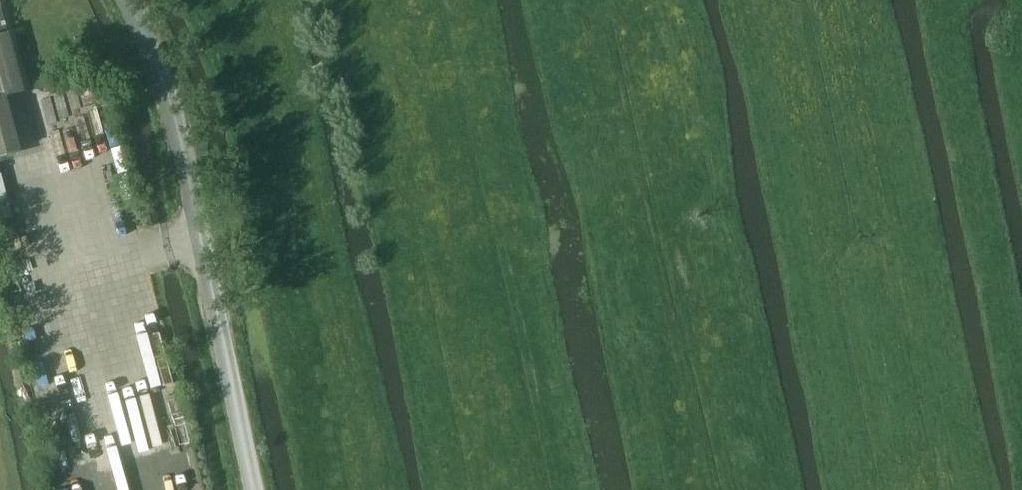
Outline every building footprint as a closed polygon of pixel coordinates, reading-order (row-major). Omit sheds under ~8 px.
[(19,152),(4,95),(21,90),(6,33),(0,10),(0,158),(19,152)] [(65,61),(50,66),(53,75),(68,69),(65,61)]
